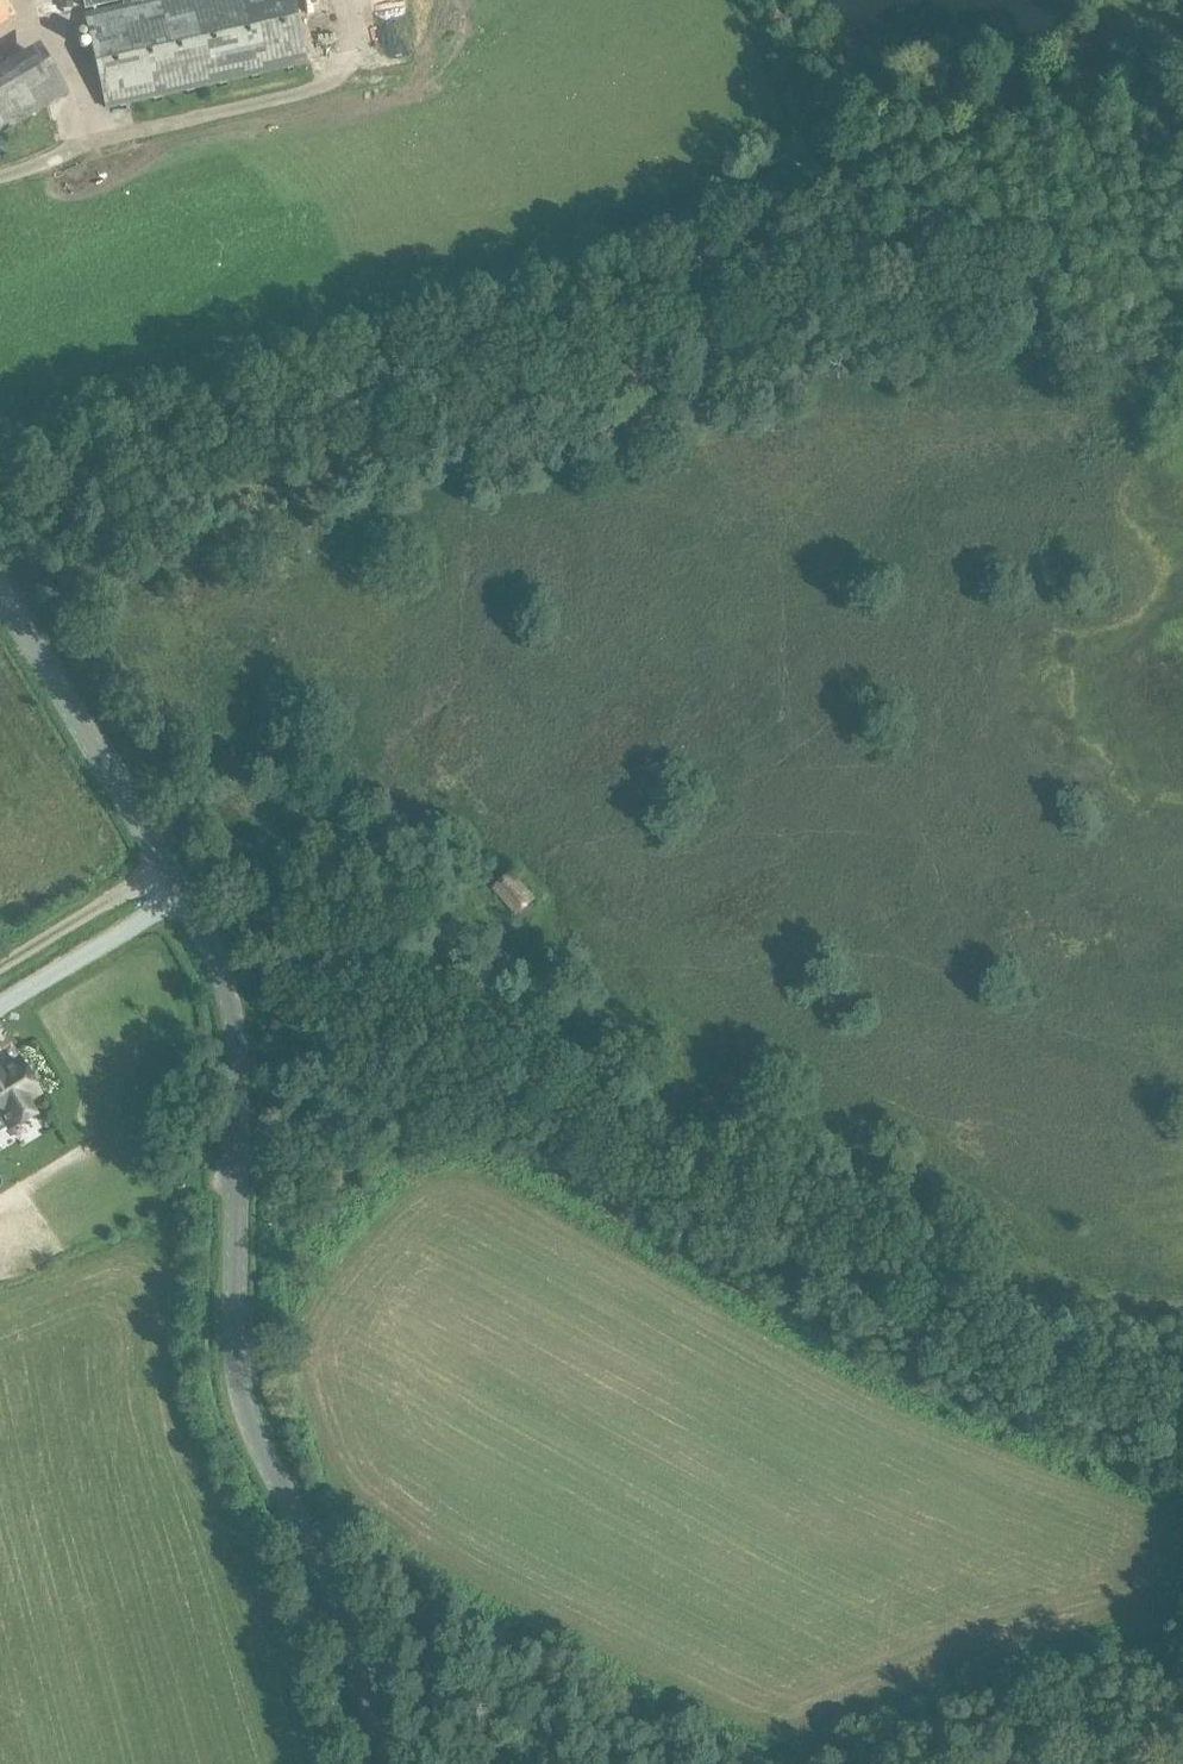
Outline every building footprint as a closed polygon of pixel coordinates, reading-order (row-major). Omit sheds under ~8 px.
[(85,9),(120,1),(121,6),(83,14),(105,109),(304,65),(290,0),(148,0),(129,4),(128,0),(83,0),(85,9)] [(307,0),(293,0),(295,9),(309,6),(307,0)] [(10,17),(0,1),(0,23),(10,17)] [(0,79),(0,129),(64,94),(43,55),(0,79)] [(494,889),(520,917),(538,900),(512,872),(494,889)] [(2,1114),(10,1127),(33,1112),(26,1100),(39,1092),(19,1059),(0,1071),(0,1116),(2,1114)]
